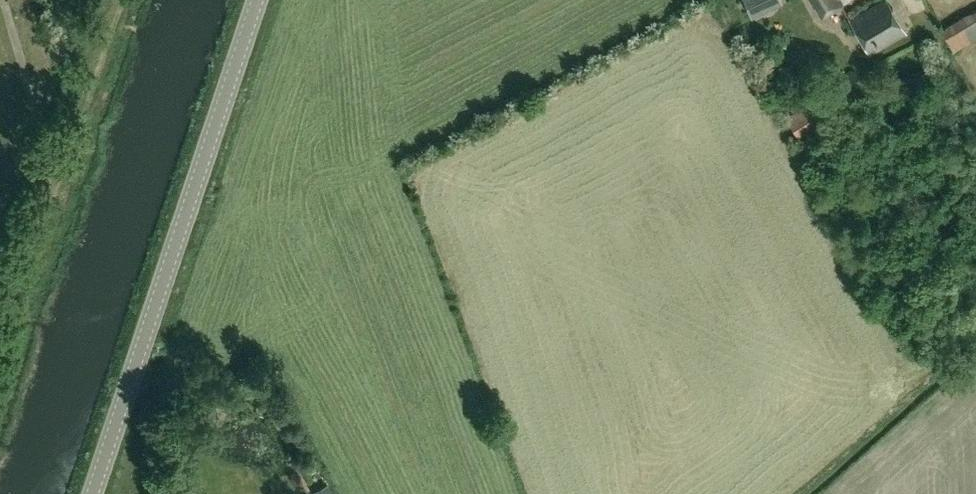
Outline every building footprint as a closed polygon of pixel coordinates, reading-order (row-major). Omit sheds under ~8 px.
[(753,17),(780,4),(778,0),(745,0),(753,17)] [(823,15),(842,4),(841,2),(843,0),(814,0),(823,15)] [(906,33),(886,0),(881,0),(848,20),(869,55),(906,33)] [(940,31),(953,54),(975,41),(975,11),(940,31)] [(799,140),(823,125),(809,102),(785,117),(799,140)]
